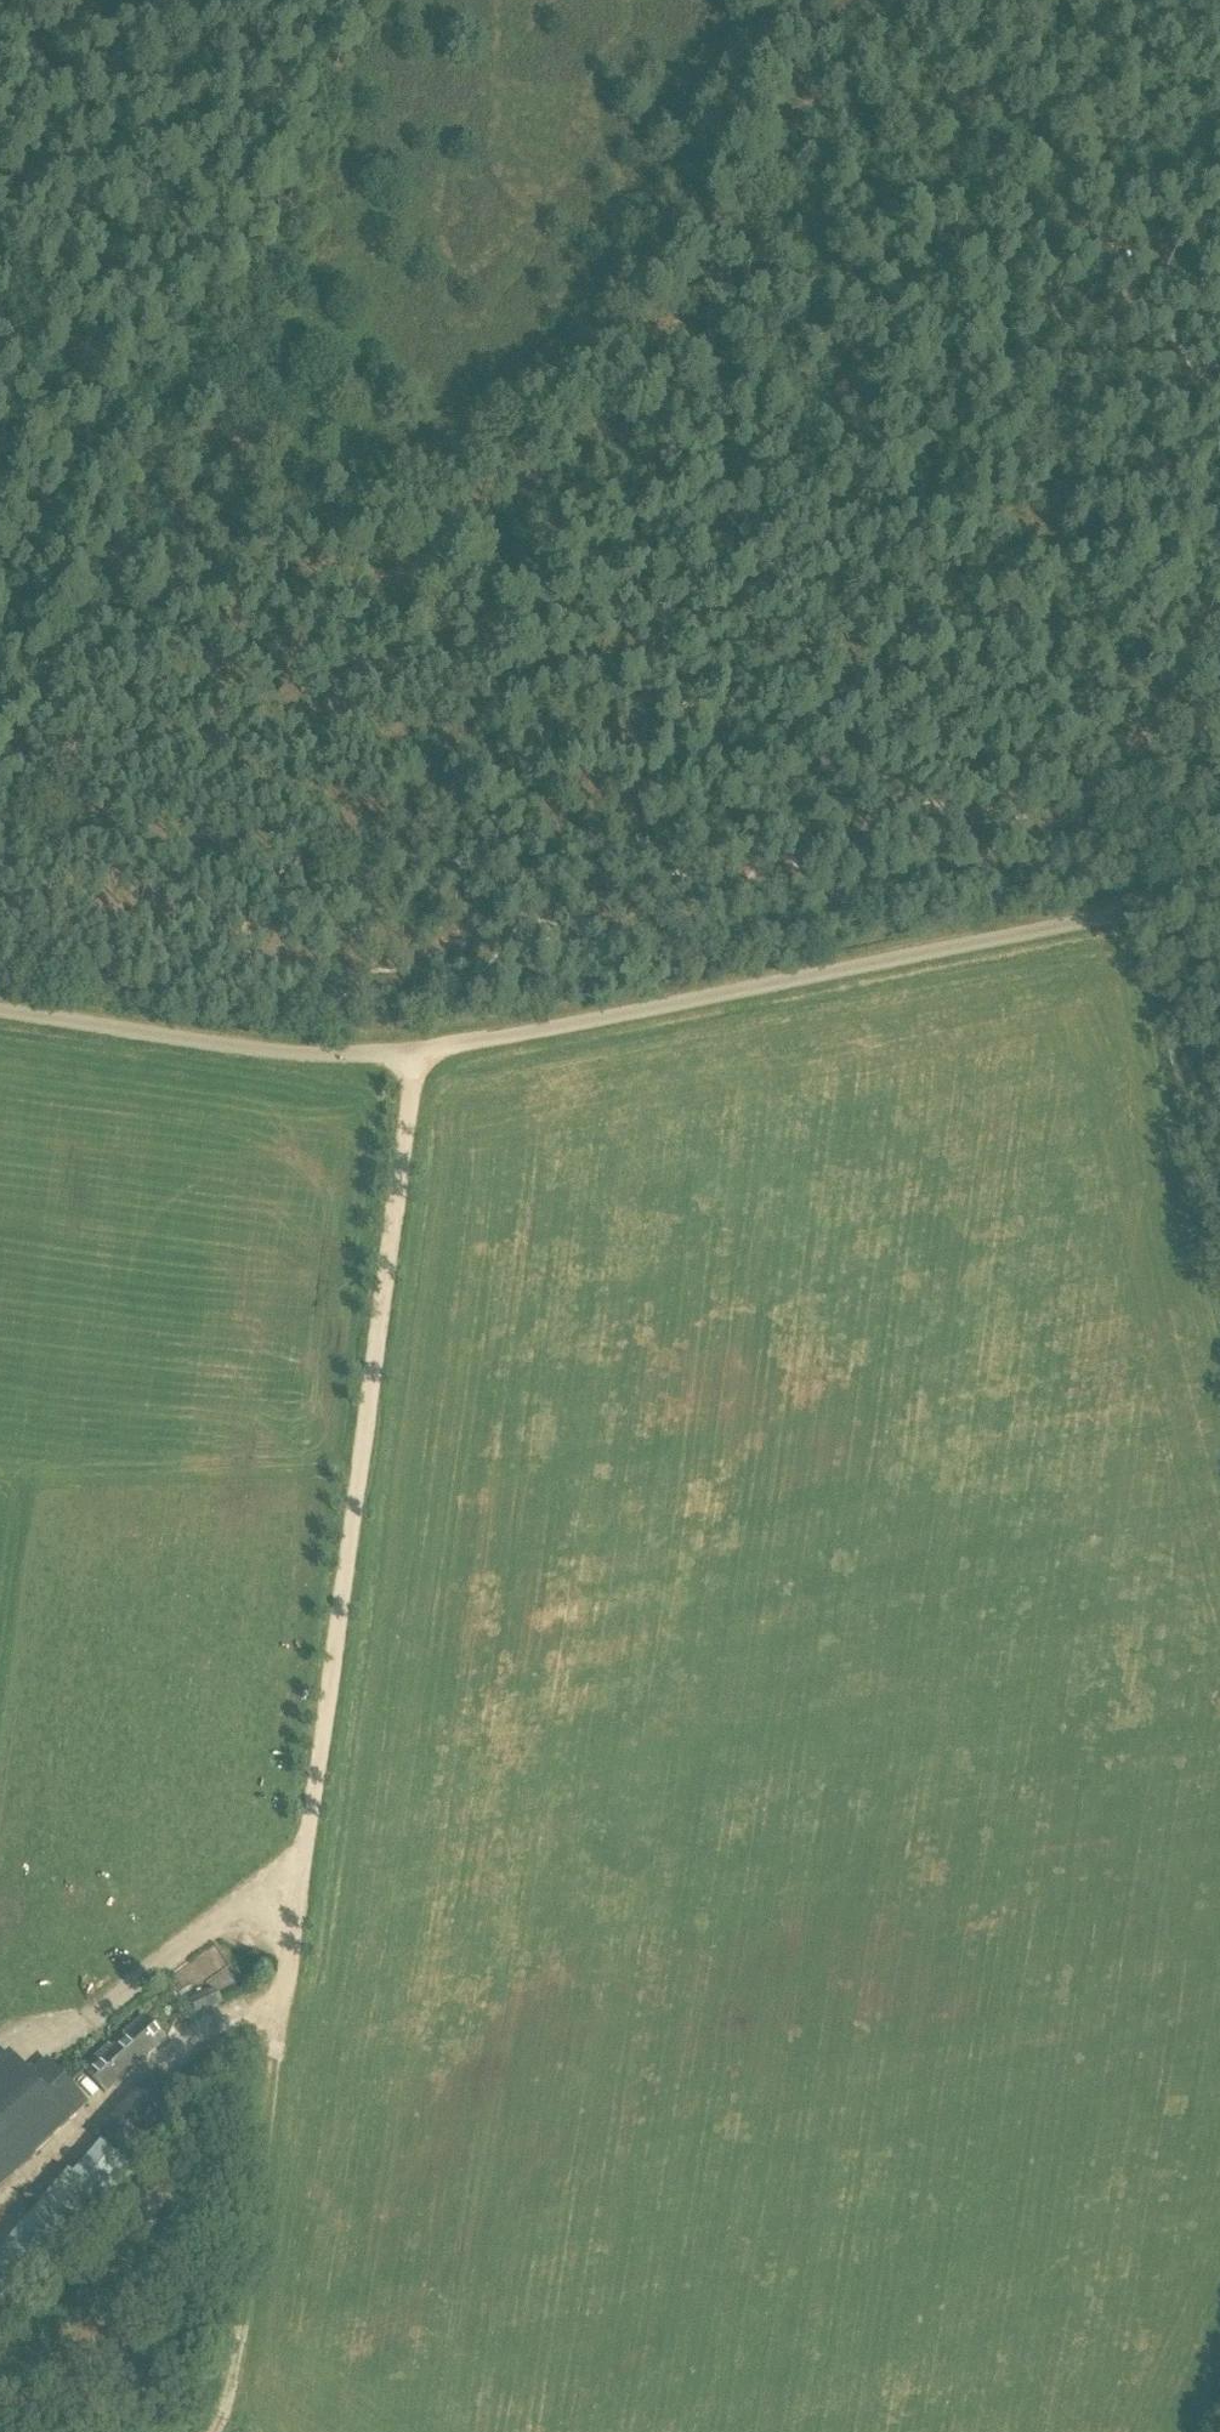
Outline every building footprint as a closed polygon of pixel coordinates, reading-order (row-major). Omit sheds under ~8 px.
[(223,2006),(216,1990),(190,2002),(197,2017),(223,2006)] [(127,2037),(143,2054),(146,2058),(165,2040),(144,2017),(125,2034),(127,2037)] [(246,2059),(222,2036),(208,2050),(206,2048),(168,2090),(157,2078),(96,2141),(126,2170),(187,2108),(194,2115),(246,2059)] [(143,2054),(127,2037),(112,2051),(108,2047),(83,2069),(106,2094),(131,2072),(128,2068),(143,2054)] [(69,2086),(47,2062),(30,2078),(9,2055),(0,2063),(0,2186),(70,2122),(70,2121),(87,2106),(69,2086)] [(10,2318),(100,2204),(65,2176),(0,2256),(0,2310),(10,2318)]
